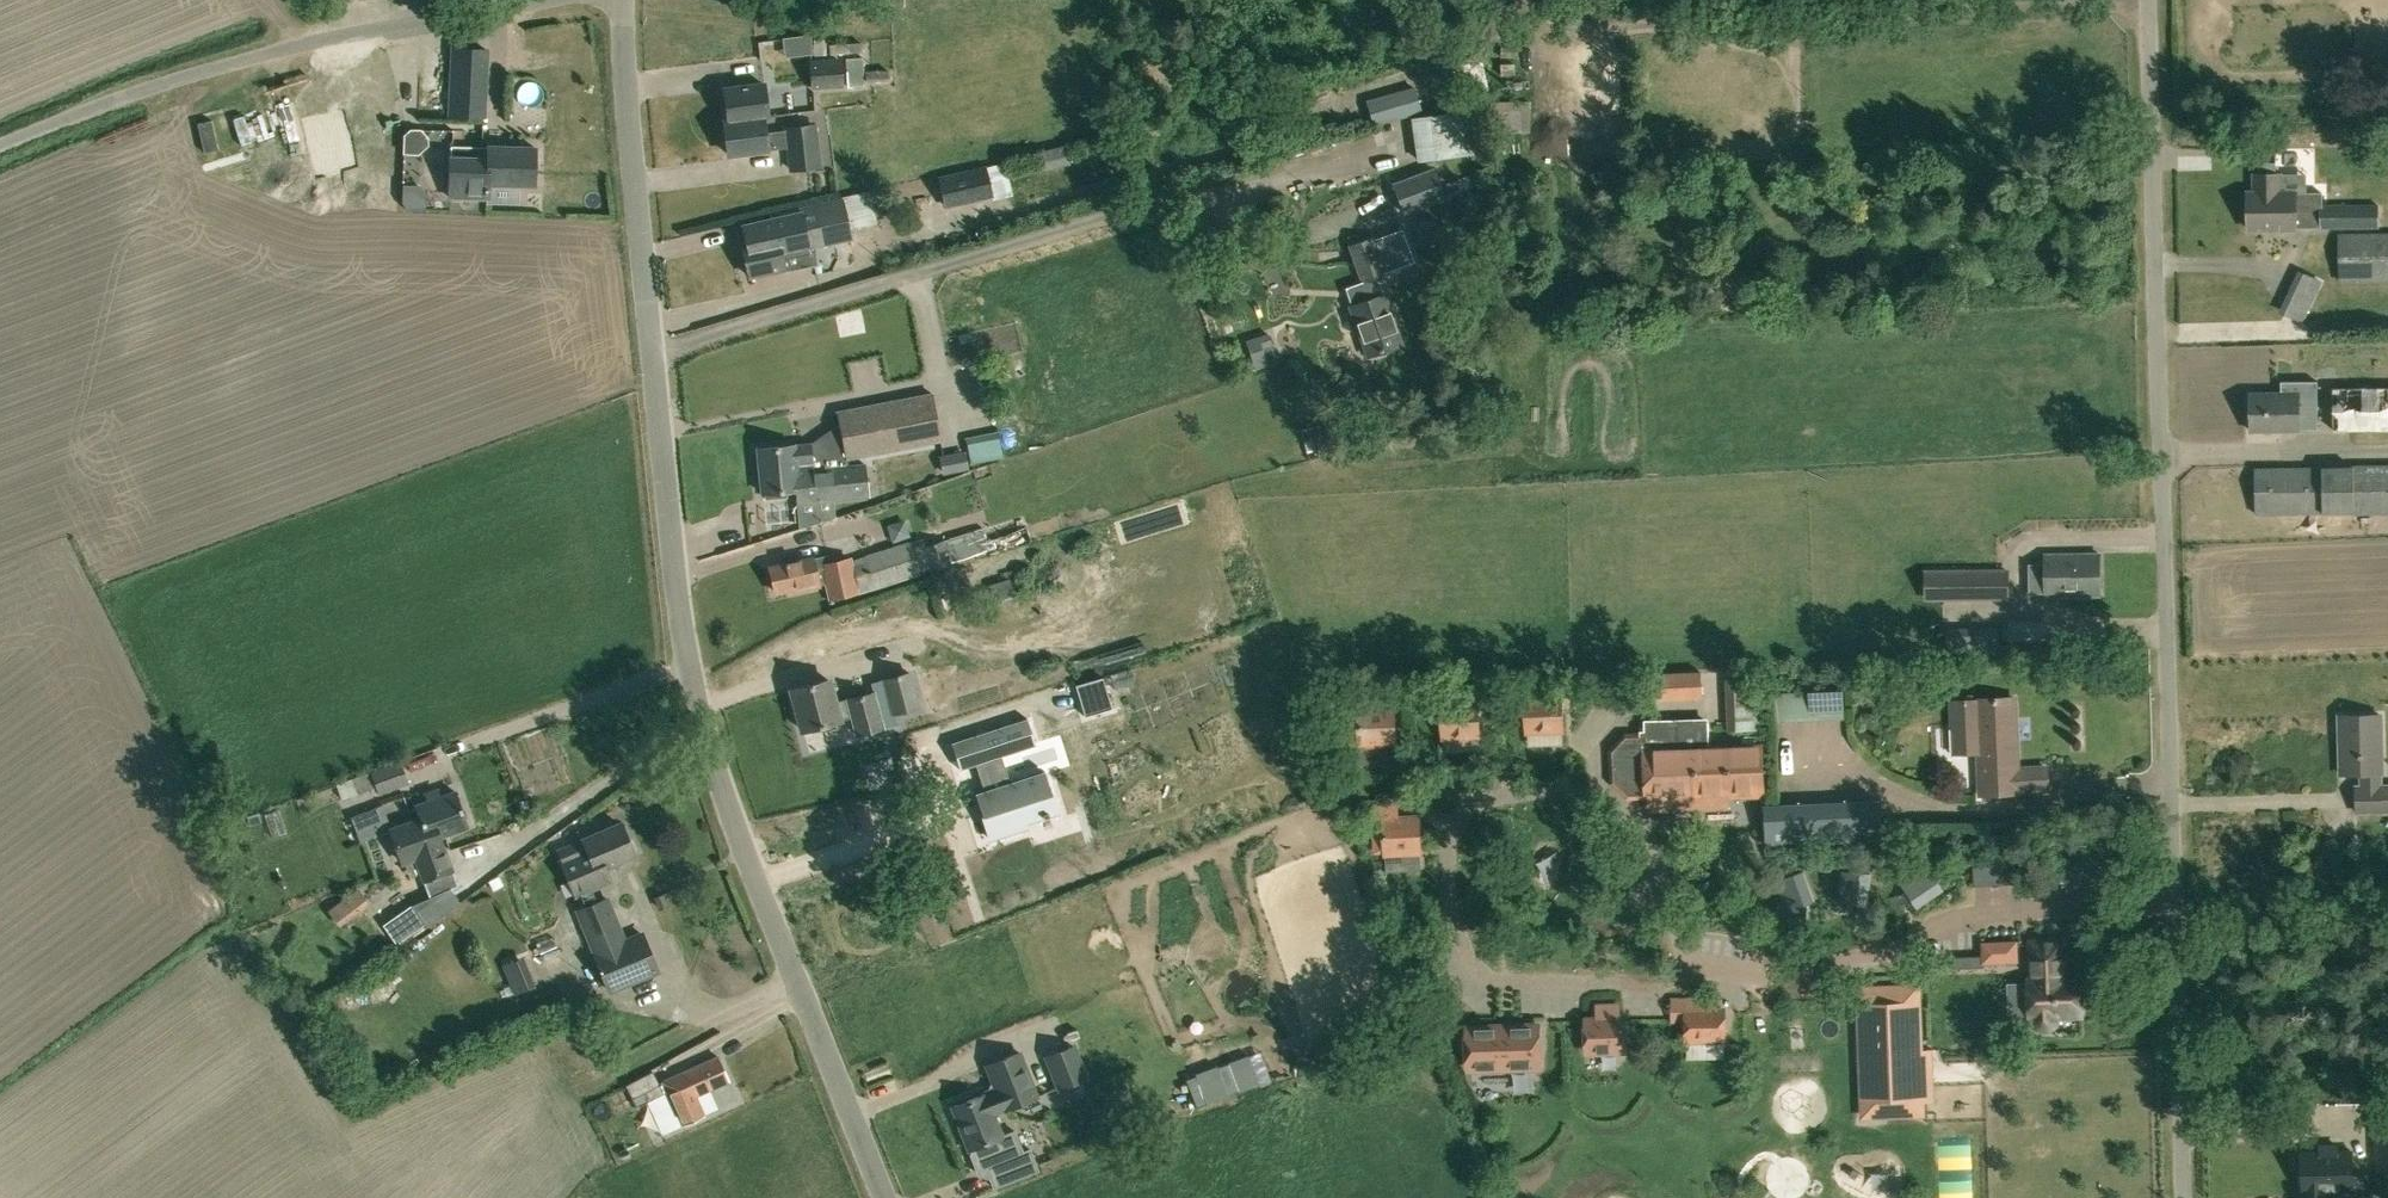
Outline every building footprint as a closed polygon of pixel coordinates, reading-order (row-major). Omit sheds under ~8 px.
[(862,52),(861,42),(829,44),(830,54),(862,52)] [(1458,100),(1489,93),(1480,50),(1449,56),(1458,100)] [(865,85),(863,56),(846,58),(848,87),(865,85)] [(811,89),(843,87),(841,57),(810,59),(811,89)] [(399,101),(411,98),(402,67),(328,89),(343,142),(405,124),(399,101)] [(888,69),(866,70),(866,82),(888,81),(888,69)] [(765,133),(763,117),(768,116),(765,84),(725,88),(729,120),(724,121),(728,153),(789,146),(792,168),(818,165),(814,126),(787,129),(788,130),(765,133)] [(451,87),(451,121),(477,121),(477,87),(451,87)] [(277,88),(225,106),(250,170),(277,158),(286,183),(346,159),(334,131),(296,145),(277,88)] [(1378,122),(1415,110),(1408,89),(1371,100),(1378,122)] [(1490,133),(1520,132),(1520,100),(1489,101),(1490,133)] [(410,128),(403,134),(403,154),(404,154),(418,154),(429,145),(429,137),(421,128),(410,128)] [(1066,144),(1041,150),(1045,167),(1070,161),(1066,144)] [(489,183),(489,168),(482,168),(483,157),(477,157),(477,147),(451,146),(450,196),(488,197),(488,183),(489,183)] [(535,184),(536,147),(489,146),(489,148),(477,147),(477,157),(483,157),(482,168),(489,168),(489,183),(535,184)] [(944,207),(993,196),(985,164),(937,176),(944,207)] [(1404,214),(1445,199),(1433,167),(1392,182),(1404,214)] [(2249,191),(2249,227),(2298,226),(2322,225),(2322,226),(2380,225),(2379,204),(2347,204),(2324,204),(2323,192),(2323,191),(2282,191),(2281,172),(2256,172),(2256,191),(2249,191)] [(749,276),(785,268),(783,258),(810,253),(809,248),(850,240),(842,202),(812,208),(813,212),(743,227),(747,245),(743,246),(749,276)] [(1413,262),(1402,229),(1373,239),(1372,237),(1348,245),(1361,282),(1385,274),(1384,272),(1413,262)] [(2387,279),(2387,233),(2340,233),(2340,280),(2387,279)] [(2316,324),(2334,282),(2313,273),(2296,315),(2316,324)] [(1366,356),(1401,344),(1385,294),(1350,306),(1366,356)] [(1268,333),(1248,340),(1258,367),(1267,364),(1261,349),(1273,345),(1268,333)] [(2250,393),(2251,429),(2317,428),(2316,374),(2279,375),(2280,392),(2250,393)] [(2333,386),(2333,428),(2387,428),(2387,386),(2333,386)] [(848,458),(940,440),(930,394),(838,411),(840,422),(846,458),(848,458)] [(840,422),(811,442),(758,448),(763,493),(765,492),(766,498),(787,496),(787,490),(798,489),(799,501),(817,499),(817,500),(869,494),(866,463),(849,465),(848,458),(846,458),(840,422)] [(1318,424),(1300,430),(1307,453),(1326,448),(1318,424)] [(939,455),(943,473),(968,468),(965,451),(939,455)] [(2352,464),(2352,466),(2255,467),(2256,512),(2353,511),(2353,513),(2387,513),(2387,464),(2352,464)] [(773,506),(758,508),(761,535),(776,533),(773,506)] [(988,549),(980,527),(944,539),(944,538),(926,545),(923,538),(910,541),(850,561),(850,558),(830,562),(828,554),(769,567),(775,591),(790,587),(791,591),(827,583),(830,598),(857,591),(858,594),(921,573),(920,571),(988,549)] [(2100,595),(2100,553),(2047,554),(2047,563),(2029,563),(2030,593),(2047,592),(2047,595),(2100,595)] [(1926,599),(2010,599),(2010,569),(1926,569),(1926,599)] [(2009,640),(2049,640),(2048,620),(2010,620),(2009,640)] [(2012,655),(2012,644),(2000,644),(2000,656),(2012,655)] [(891,716),(894,715),(921,706),(911,671),(881,679),(891,716)] [(1695,671),(1653,672),(1653,685),(1654,699),(1695,697),(1695,671)] [(1759,671),(1726,672),(1728,730),(1761,729),(1760,696),(1760,687),(1759,671)] [(834,703),(828,679),(793,688),(804,730),(853,716),(859,735),(883,729),(874,692),(834,703)] [(1854,687),(1821,688),(1821,713),(1855,712),(1854,687)] [(1527,733),(1565,732),(1564,694),(1526,695),(1527,733)] [(2018,768),(2014,697),(1978,698),(1978,699),(1954,700),(1955,726),(1965,726),(1966,744),(1980,744),(1982,793),(2019,791),(2019,789),(2048,788),(2047,767),(2018,768)] [(1442,739),(1482,738),(1481,699),(1441,700),(1442,739)] [(1359,748),(1386,746),(1387,744),(1398,743),(1396,702),(1375,703),(1356,703),(1359,748)] [(2381,713),(2341,714),(2342,772),(2363,771),(2363,786),(2357,786),(2357,809),(2387,808),(2387,786),(2380,786),(2380,772),(2382,772),(2381,713)] [(1710,747),(1708,717),(1644,720),(1645,730),(1640,730),(1641,751),(1617,752),(1619,781),(1647,779),(1648,794),(1696,792),(1696,793),(1729,792),(1729,796),(1764,795),(1762,746),(1710,747)] [(1024,718),(950,742),(957,767),(974,762),(983,790),(973,793),(987,838),(1024,825),(1023,820),(1055,809),(1042,770),(1007,782),(998,754),(1032,743),(1024,718)] [(379,794),(408,784),(401,760),(371,771),(337,784),(341,798),(376,786),(379,794)] [(441,797),(438,790),(427,794),(429,801),(417,805),(421,818),(416,820),(420,832),(427,830),(430,839),(440,835),(441,836),(469,826),(457,791),(441,797)] [(520,807),(528,806),(526,797),(518,799),(520,807)] [(1765,803),(1766,811),(1767,831),(1767,844),(1882,838),(1882,836),(1881,798),(1765,803)] [(362,842),(391,830),(383,805),(351,819),(362,842)] [(1411,814),(1411,811),(1382,812),(1383,857),(1423,856),(1421,814),(1411,814)] [(420,832),(416,820),(391,829),(403,862),(417,857),(425,880),(452,870),(441,836),(440,835),(430,839),(427,830),(420,832)] [(605,866),(635,854),(634,852),(635,848),(632,840),(628,838),(622,823),(586,839),(586,840),(561,850),(564,860),(577,893),(610,879),(605,866)] [(1550,873),(1580,864),(1574,844),(1544,854),(1550,873)] [(1935,889),(1924,870),(1900,885),(1910,903),(1935,889)] [(1866,875),(1840,875),(1840,900),(1866,901),(1866,875)] [(498,876),(488,881),(493,890),(503,885),(498,876)] [(1807,879),(1784,880),(1785,904),(1808,903),(1807,879)] [(2030,879),(1983,881),(1983,896),(2030,894),(2030,879)] [(373,894),(344,917),(351,925),(380,902),(373,894)] [(627,939),(609,896),(577,909),(610,990),(657,971),(642,933),(627,939)] [(397,943),(426,923),(412,903),(383,924),(397,943)] [(2066,977),(2064,939),(2031,940),(2032,978),(2029,978),(2030,1016),(2033,1016),(2035,1022),(2038,1026),(2043,1028),(2048,1028),(2053,1025),(2056,1021),(2057,1015),(2082,1015),(2081,976),(2066,977)] [(2018,940),(1981,941),(1982,963),(2019,961),(2018,940)] [(1982,963),(1982,955),(1954,956),(1954,968),(1982,967),(1982,963)] [(304,1004),(316,996),(312,990),(300,998),(304,1004)] [(1870,999),(1874,1105),(1922,1103),(1919,997),(1870,999)] [(1718,1005),(1717,998),(1670,999),(1671,1025),(1684,1025),(1685,1043),(1727,1043),(1725,1005),(1718,1005)] [(1586,1050),(1623,1050),(1623,1018),(1621,1019),(1620,1005),(1597,1006),(1597,1019),(1585,1019),(1586,1050)] [(1539,1026),(1465,1027),(1466,1066),(1540,1065),(1539,1026)] [(1057,1091),(1089,1078),(1075,1043),(1043,1056),(1057,1091)] [(1035,1095),(1017,1051),(1003,1056),(1000,1055),(992,1058),(990,1062),(984,1064),(992,1084),(990,1090),(950,1106),(968,1149),(970,1149),(971,1153),(970,1154),(977,1170),(986,1167),(993,1186),(1037,1168),(1029,1149),(1023,1152),(1014,1129),(1001,1134),(992,1112),(1035,1095)] [(695,1095),(728,1079),(717,1055),(663,1080),(663,1081),(659,1082),(652,1071),(625,1085),(638,1106),(647,1101),(661,1134),(678,1125),(664,1092),(667,1091),(682,1124),(703,1114),(695,1095)] [(2375,1123),(2376,1170),(2387,1169),(2387,1123),(2375,1123)] [(2353,1191),(2352,1150),(2337,1150),(2337,1144),(2320,1145),(2321,1151),(2302,1152),(2303,1192),(2304,1192),(2304,1197),(2356,1197),(2355,1191),(2353,1191)]
